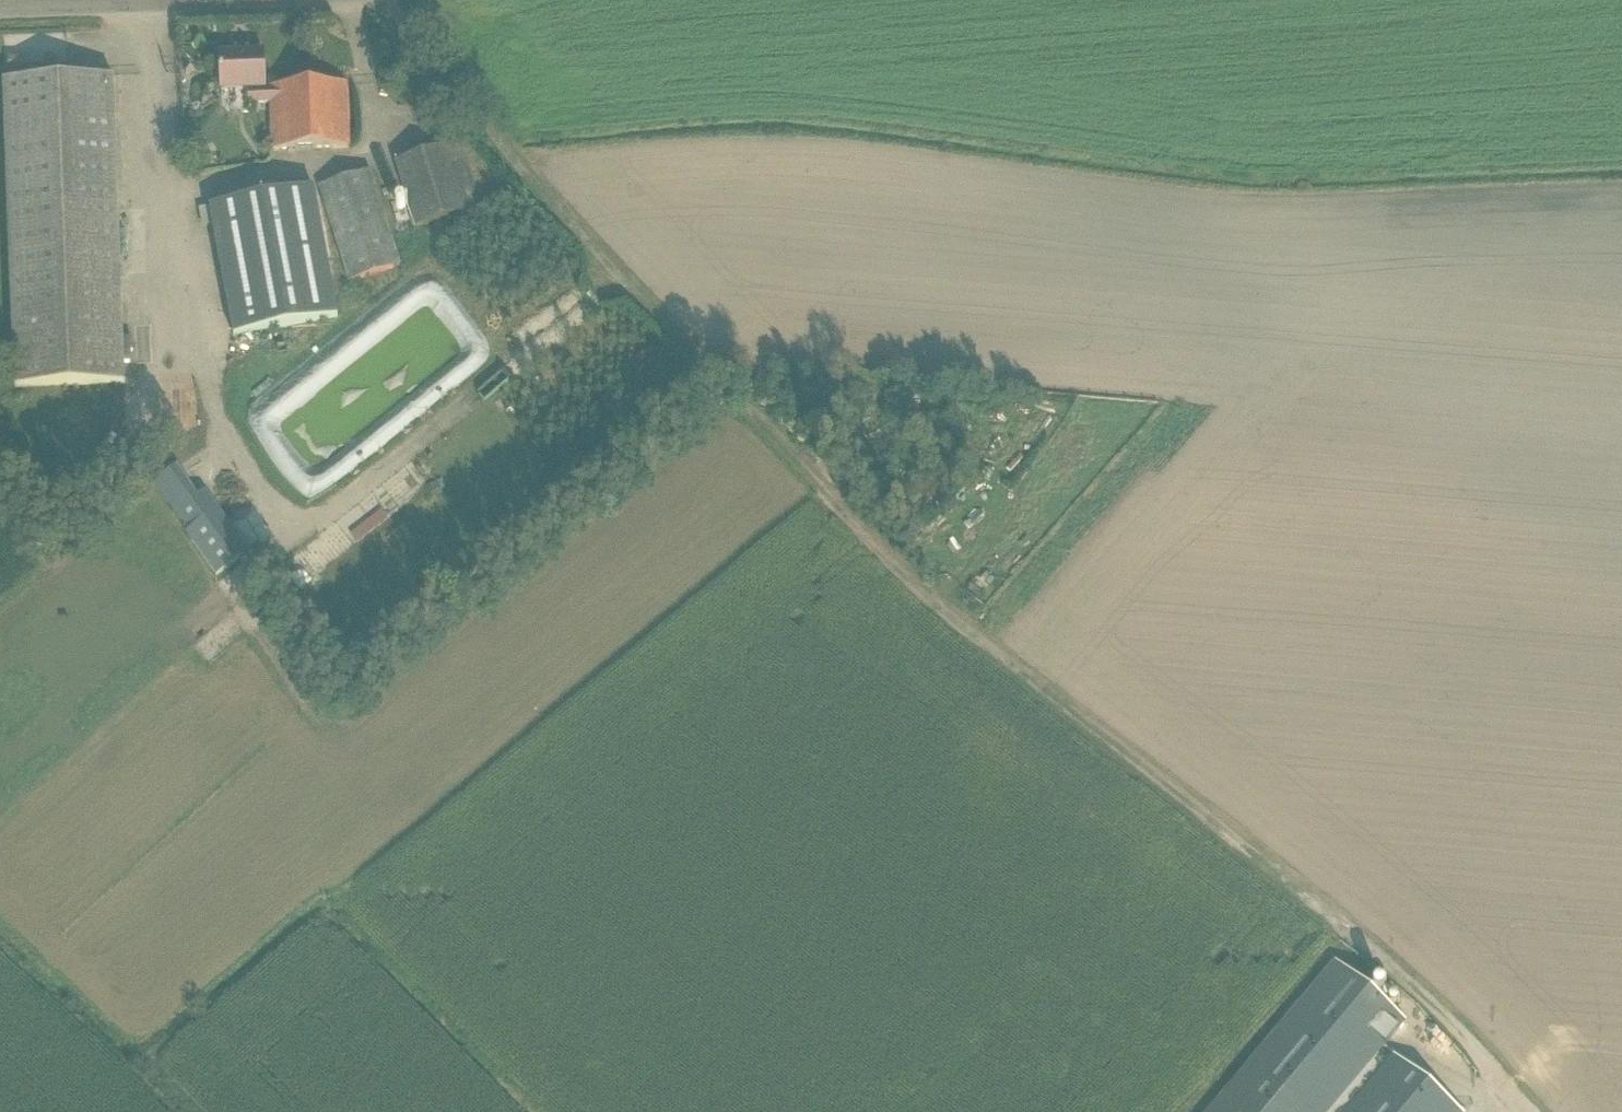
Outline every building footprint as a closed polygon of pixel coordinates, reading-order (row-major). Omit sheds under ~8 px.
[(219,54),(220,76),(220,86),(246,85),(247,103),(269,102),(271,149),(349,146),(346,84),(270,87),(270,88),(265,88),(263,52),(219,54)] [(3,81),(4,103),(14,384),(123,381),(112,77),(3,81)] [(416,227),(468,210),(447,145),(395,162),(416,227)] [(369,170),(348,177),(319,186),(349,281),(399,265),(369,170)] [(231,335),(338,315),(314,187),(207,207),(231,335)] [(217,574),(248,552),(204,490),(195,496),(174,467),(151,484),(217,574)] [(1383,1048),(1406,1022),(1334,962),(1247,1066),(1208,1111),(1459,1111),(1383,1048)]
